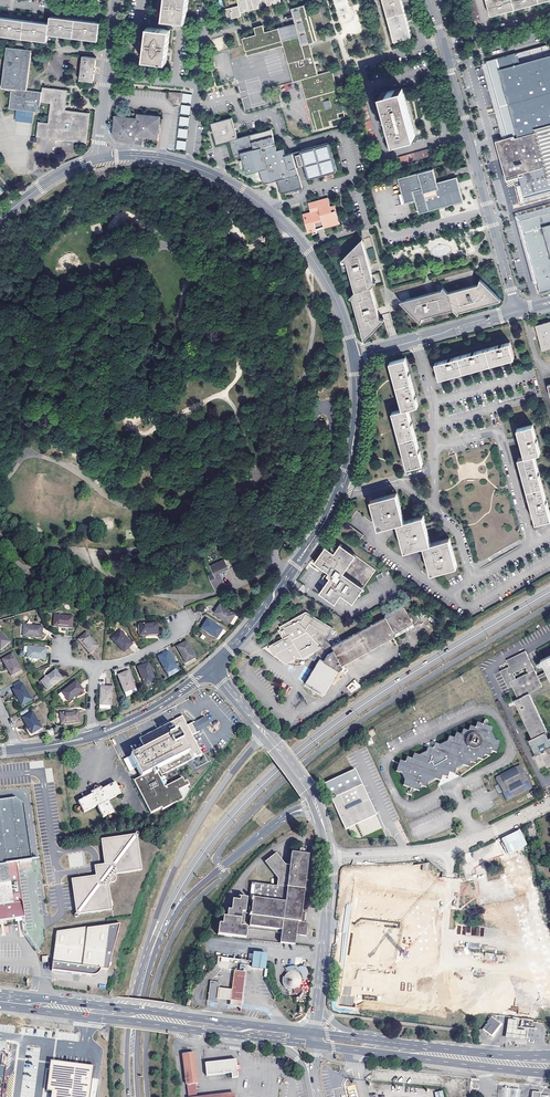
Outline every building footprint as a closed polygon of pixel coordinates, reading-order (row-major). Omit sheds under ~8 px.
[(163,20),(186,22),(188,0),(165,0),(163,20)] [(238,5),(225,9),(228,20),(241,16),(240,13),(245,12),(244,10),(248,9),(249,11),(258,8),(258,7),(262,6),(262,7),(272,5),(271,3),(276,2),(276,4),(281,3),(280,0),(237,0),(238,5)] [(394,41),(412,37),(408,21),(402,0),(383,0),(394,41)] [(473,22),(480,20),(475,0),(467,0),(473,22)] [(491,16),(505,12),(529,5),(547,0),(486,0),(491,16)] [(306,5),(304,6),(314,42),(316,41),(306,5)] [(243,43),(247,55),(283,46),(294,82),(300,80),(315,130),(333,125),(332,121),(345,117),(337,90),(335,90),(333,82),(335,81),(332,71),(318,75),(309,43),(314,42),(304,6),(291,9),(295,23),(271,30),(272,35),(266,36),(265,32),(263,25),(254,27),(256,35),(257,39),(243,43)] [(47,41),(48,34),(98,40),(100,22),(85,20),(61,18),(50,16),(49,23),(34,21),(10,18),(0,17),(0,35),(47,41)] [(170,30),(147,27),(145,44),(143,60),(166,63),(167,53),(170,30)] [(242,38),(243,43),(257,39),(256,35),(242,38)] [(508,140),(498,143),(508,179),(518,176),(524,199),(549,192),(549,54),(547,44),(486,61),(508,140)] [(11,89),(11,91),(9,109),(16,110),(30,111),(39,112),(40,103),(50,104),(48,123),(38,122),(36,137),(86,143),(90,113),(74,111),(65,110),(67,90),(42,87),(42,92),(26,90),(31,50),(6,47),(1,87),(11,88),(11,89)] [(234,79),(228,51),(214,54),(221,82),(234,79)] [(95,70),(96,58),(82,56),(79,80),(93,82),(95,70)] [(292,82),(283,84),(285,91),(294,88),(292,82)] [(406,102),(402,89),(381,95),(394,142),(415,136),(411,121),(406,102)] [(181,105),(182,93),(172,92),(169,92),(169,99),(173,104),(181,105)] [(183,93),(182,102),(191,103),(192,94),(183,93)] [(189,114),(191,106),(182,105),(181,113),(189,114)] [(30,111),(16,110),(15,118),(29,120),(30,111)] [(140,136),(143,136),(158,138),(160,117),(137,114),(133,114),(133,118),(115,116),(114,135),(115,138),(117,140),(129,142),(130,137),(132,137),(135,138),(135,136),(140,136)] [(188,126),(189,117),(180,116),(179,125),(188,126)] [(238,139),(232,118),(211,123),(217,145),(231,141),(238,139)] [(187,138),(188,129),(179,128),(178,137),(187,138)] [(274,130),(238,139),(231,141),(235,155),(242,153),(243,160),(247,174),(260,170),(267,169),(269,175),(273,174),(276,173),(278,180),(281,194),(304,188),(298,167),(306,165),(309,179),(337,172),(329,143),(294,152),(287,154),(286,149),(279,150),(274,130)] [(185,150),(186,141),(178,140),(176,149),(185,150)] [(428,149),(399,157),(400,164),(430,157),(428,149)] [(242,153),(235,155),(236,161),(243,160),(242,153)] [(263,183),(278,180),(276,173),(273,174),(269,175),(267,169),(260,170),(263,183)] [(407,192),(410,203),(415,201),(418,213),(460,202),(463,201),(456,177),(446,180),(436,183),(432,169),(398,179),(402,194),(407,192)] [(407,192),(402,194),(404,204),(410,203),(407,192)] [(330,207),(328,198),(309,204),(311,212),(304,214),(309,231),(316,229),(313,221),(321,218),(323,227),(339,222),(334,206),(330,207)] [(519,217),(540,294),(542,293),(522,220),(549,213),(549,208),(519,217)] [(522,220),(542,293),(549,291),(549,213),(522,220)] [(380,317),(372,287),(371,283),(374,282),(374,280),(364,243),(359,240),(344,255),(346,259),(355,291),(356,295),(352,296),(352,298),(362,333),(367,336),(382,321),(380,319),(380,317)] [(421,318),(422,318),(454,309),(458,308),(459,312),(461,312),(495,303),(498,298),(483,283),(482,284),(480,285),(449,293),(446,294),(444,290),(442,291),(406,300),(403,305),(419,320),(421,318)] [(535,327),(542,352),(549,350),(549,323),(535,327)] [(511,344),(437,365),(441,380),(458,375),(481,369),(509,361),(515,359),(511,344)] [(406,359),(391,364),(403,410),(393,414),(408,468),(423,463),(420,452),(413,425),(408,409),(419,406),(417,398),(411,375),(406,359)] [(518,431),(520,438),(525,458),(518,460),(523,480),(529,500),(535,524),(549,520),(549,516),(534,456),(540,454),(533,426),(518,431)] [(371,521),(376,520),(378,528),(397,523),(405,550),(423,545),(431,573),(457,566),(451,547),(449,538),(431,543),(426,526),(423,516),(404,521),(399,501),(397,493),(371,500),(374,513),(355,499),(337,525),(360,542),(364,535),(348,524),(357,511),(371,521)] [(327,575),(330,577),(327,582),(320,592),(336,603),(342,595),(354,603),(377,570),(341,545),(335,553),(326,547),(315,563),(329,573),(327,575)] [(233,558),(227,560),(231,570),(237,568),(233,558)] [(222,573),(231,570),(227,560),(213,566),(215,573),(216,575),(211,577),(215,588),(222,586),(220,581),(224,580),(223,577),(220,579),(218,575),(222,573)] [(222,586),(215,588),(216,591),(226,587),(224,580),(220,581),(222,586)] [(234,613),(219,603),(213,612),(228,622),(234,613)] [(386,617),(333,647),(327,640),(333,628),(307,612),(279,624),(280,626),(281,628),(283,627),(284,629),(283,631),(281,632),(282,636),(270,645),(271,646),(271,647),(271,648),(273,655),(276,657),(277,656),(280,660),(287,664),(289,661),(290,661),(292,659),(292,658),(294,655),(301,656),(306,656),(312,655),(315,653),(318,656),(320,658),(306,685),(325,695),(338,670),(342,673),(346,668),(343,665),(396,635),(397,636),(415,626),(404,606),(386,616),(386,617)] [(75,614),(57,612),(56,623),(74,625),(75,614)] [(222,630),(207,620),(200,629),(216,639),(222,630)] [(156,625),(138,624),(138,635),(147,635),(156,635),(156,625)] [(42,629),(24,627),(24,638),(41,640),(42,629)] [(121,631),(113,638),(125,651),(133,644),(121,631)] [(99,648),(87,635),(78,643),(82,647),(90,656),(99,648)] [(186,643),(177,648),(181,657),(185,664),(195,659),(186,643)] [(46,650),(28,648),(28,659),(45,661),(46,650)] [(168,653),(158,658),(166,674),(176,669),(168,653)] [(296,670),(313,656),(315,653),(312,655),(306,656),(301,656),(294,655),(292,658),(292,659),(290,661),(289,661),(287,664),(296,670)] [(532,739),(548,731),(530,695),(543,688),(540,681),(538,678),(525,653),(506,663),(509,669),(500,674),(508,691),(513,689),(519,701),(514,703),(532,739)] [(12,656),(3,661),(11,677),(21,672),(12,656)] [(543,662),(548,672),(538,678),(540,681),(549,676),(549,659),(543,662)] [(148,664),(137,668),(143,685),(154,681),(148,664)] [(56,671),(41,682),(48,691),(63,680),(56,671)] [(128,672),(117,675),(124,692),(134,688),(128,672)] [(354,679),(346,687),(352,694),(361,685),(354,679)] [(75,684),(61,694),(68,703),(74,698),(82,692),(75,684)] [(24,685),(14,691),(23,707),(33,702),(24,685)] [(114,693),(102,692),(101,710),(112,711),(114,693)] [(480,711),(478,717),(484,720),(487,714),(480,711)] [(67,713),(59,714),(61,725),(78,723),(77,712),(67,713)] [(34,713),(24,718),(32,734),(42,728),(34,713)] [(148,748),(134,755),(144,776),(145,776),(163,767),(167,774),(205,755),(195,736),(200,734),(195,724),(190,727),(185,716),(143,738),(148,748)] [(444,734),(398,757),(396,764),(403,780),(404,780),(411,782),(442,767),(490,743),(493,736),(485,720),(484,720),(478,717),(448,732),(448,733),(445,734),(444,734)] [(532,739),(532,740),(540,736),(545,746),(544,746),(545,749),(540,751),(541,753),(534,756),(541,770),(547,766),(548,767),(549,766),(549,739),(546,741),(542,735),(548,732),(548,731),(532,739)] [(522,764),(495,776),(506,800),(532,789),(522,764)] [(144,776),(137,779),(153,813),(164,807),(165,809),(184,800),(183,798),(185,797),(189,790),(187,787),(189,785),(187,781),(185,782),(182,778),(167,786),(161,777),(160,774),(165,771),(166,774),(167,774),(163,767),(145,776),(144,776)] [(324,783),(346,830),(376,816),(355,769),(353,770),(324,783)] [(411,782),(404,780),(402,786),(409,788),(411,782)] [(91,795),(78,802),(84,813),(97,806),(98,807),(103,817),(114,811),(109,801),(108,802),(107,800),(121,793),(115,782),(101,789),(100,787),(95,790),(90,793),(91,795)] [(17,862),(31,861),(23,805),(15,799),(0,801),(0,864),(17,862)] [(504,842),(502,843),(507,854),(528,845),(520,829),(502,837),(504,842)] [(74,879),(78,913),(77,915),(78,916),(79,916),(81,914),(113,910),(110,885),(112,882),(114,882),(116,881),(116,879),(116,877),(118,874),(143,871),(139,840),(140,839),(140,838),(140,837),(140,836),(139,836),(138,836),(137,837),(104,841),(107,865),(106,866),(104,869),(102,869),(102,868),(101,869),(100,870),(101,871),(101,872),(99,875),(98,876),(74,879)] [(277,889),(255,886),(253,902),(251,902),(251,903),(253,904),(251,917),(250,917),(249,919),(251,919),(250,931),(280,936),(279,945),(294,947),(296,937),(306,938),(307,925),(301,925),(302,919),(309,857),(292,855),(290,867),(285,867),(277,856),(267,863),(267,867),(278,881),(277,889)] [(0,864),(0,923),(4,922),(26,919),(17,864),(17,862),(0,864)] [(98,873),(99,875),(101,872),(101,871),(100,870),(101,869),(102,868),(102,869),(104,869),(106,866),(104,866),(103,866),(101,866),(100,866),(99,867),(98,868),(97,869),(97,871),(97,872),(98,873)] [(421,997),(442,1000),(432,899),(356,890),(354,905),(344,988),(421,997)] [(217,936),(245,940),(246,928),(239,927),(241,914),(245,915),(246,900),(239,900),(239,903),(232,903),(230,913),(227,912),(226,920),(223,919),(222,926),(218,926),(217,936)] [(97,974),(98,973),(99,972),(100,970),(107,971),(119,925),(87,929),(87,928),(57,932),(49,971),(77,975),(90,977),(91,977),(94,976),(95,975),(97,974)] [(251,968),(265,970),(267,956),(253,954),(251,968)] [(300,988),(301,988),(301,979),(308,979),(307,966),(286,966),(286,974),(283,974),(283,991),(300,991),(300,988)] [(234,969),(232,990),(219,988),(218,991),(218,996),(231,998),(230,1005),(241,1006),(246,970),(234,969)] [(218,991),(219,988),(219,984),(210,982),(208,1001),(217,1002),(218,996),(218,991)] [(500,1025),(491,1017),(487,1022),(488,1023),(483,1030),(491,1037),(496,1031),(500,1025)] [(518,1022),(508,1021),(505,1039),(525,1041),(526,1033),(516,1031),(518,1022)] [(191,1054),(183,1055),(183,1057),(187,1085),(195,1084),(198,1084),(197,1078),(194,1054),(191,1054)] [(232,1060),(205,1064),(206,1077),(231,1074),(231,1078),(237,1078),(236,1060),(232,1060)] [(51,1096),(89,1096),(93,1066),(53,1061),(51,1061),(47,1091),(52,1092),(51,1096)] [(187,1085),(188,1096),(197,1096),(195,1084),(187,1085)]
